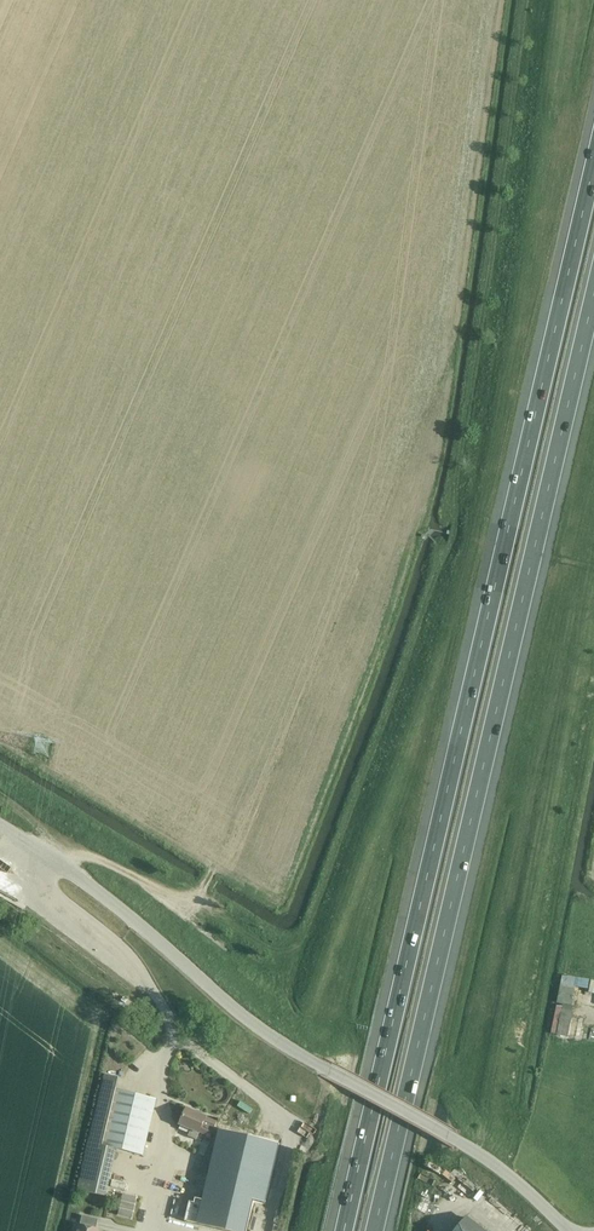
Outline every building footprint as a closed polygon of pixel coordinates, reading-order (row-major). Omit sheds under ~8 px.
[(557,1003),(571,1006),(573,995),(559,992),(557,1003)] [(572,1022),(573,1011),(562,1009),(562,1006),(556,1005),(552,1033),(557,1034),(557,1035),(568,1037),(571,1022),(572,1022)] [(105,1074),(78,1190),(107,1196),(109,1188),(118,1149),(143,1155),(157,1099),(116,1089),(119,1078),(105,1074)] [(187,1108),(180,1125),(191,1130),(188,1137),(196,1140),(199,1134),(200,1134),(201,1132),(211,1137),(217,1121),(187,1108)] [(219,1131),(193,1219),(240,1230),(248,1199),(261,1203),(277,1148),(219,1131)] [(123,1193),(118,1215),(132,1218),(137,1196),(123,1193)] [(79,1230),(98,1230),(98,1229),(96,1229),(98,1219),(82,1216),(79,1230)] [(467,1217),(457,1230),(486,1230),(467,1217)]
